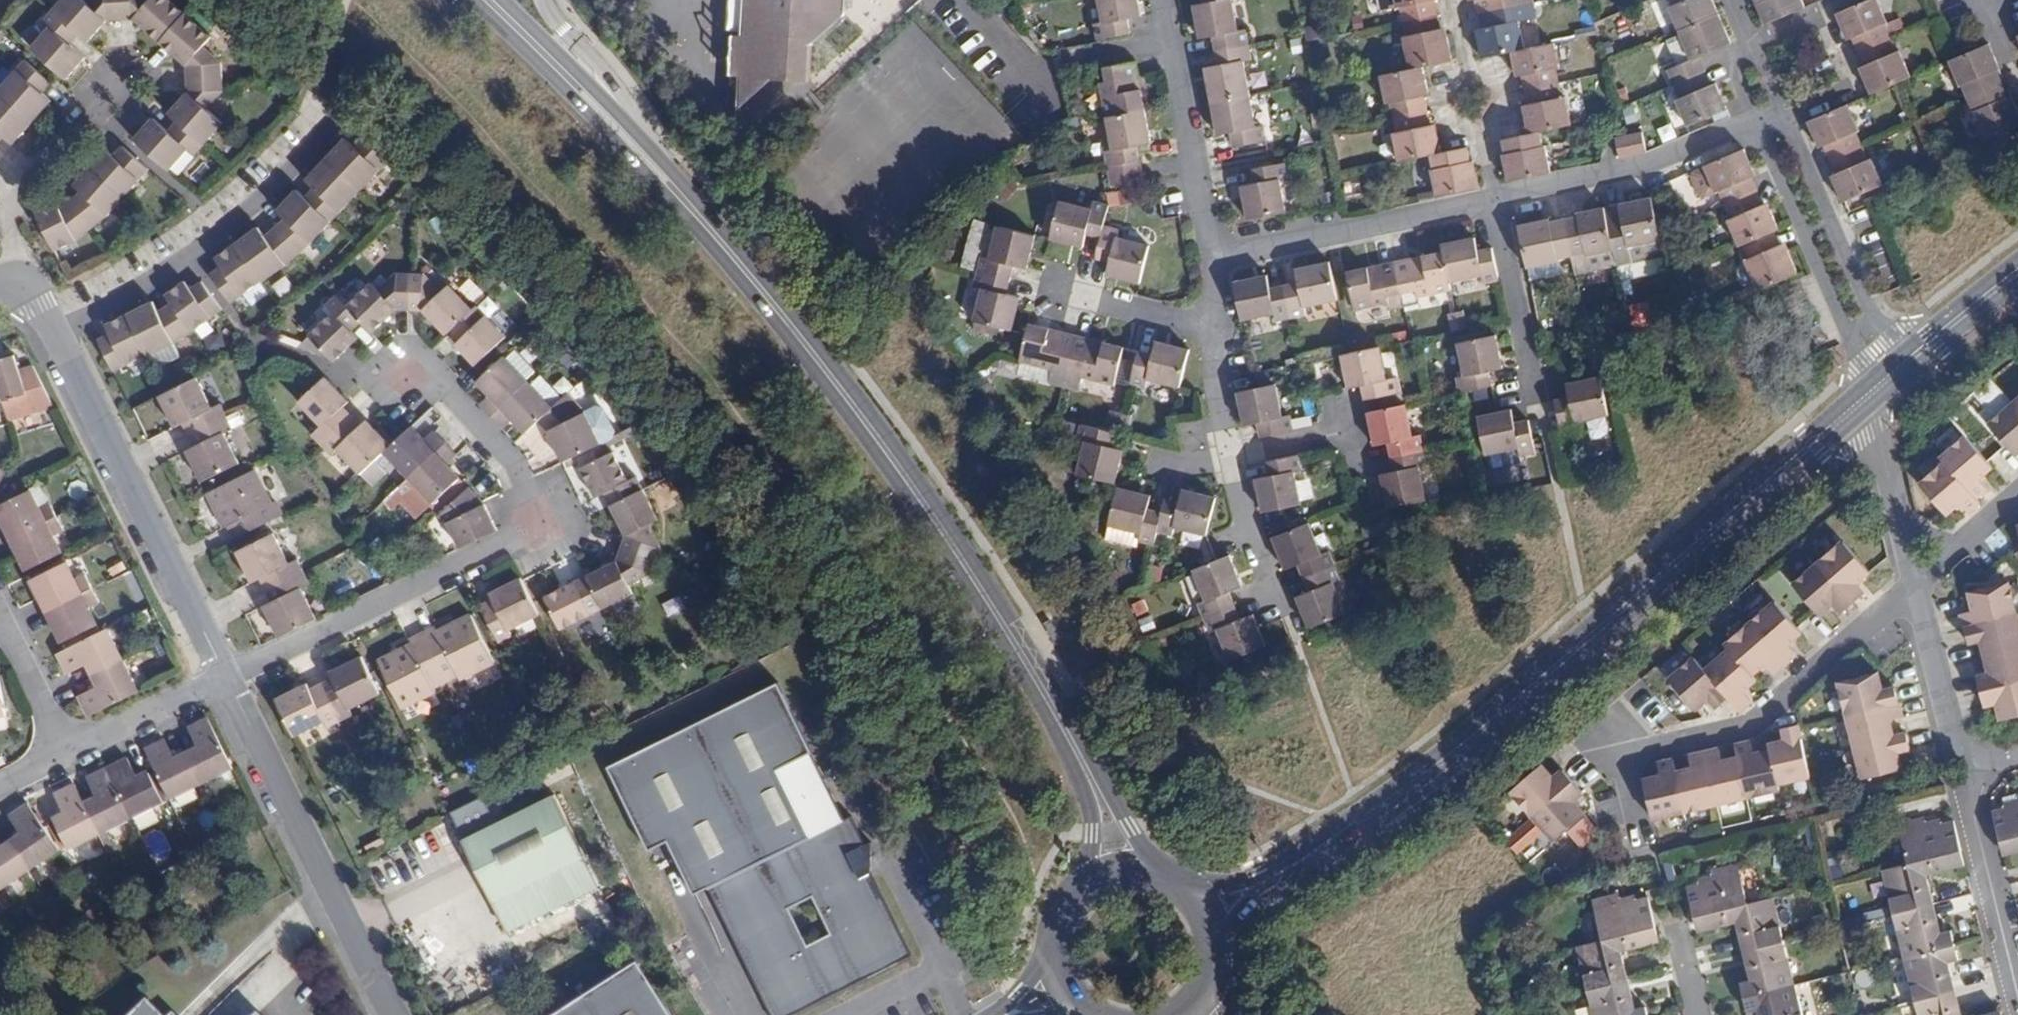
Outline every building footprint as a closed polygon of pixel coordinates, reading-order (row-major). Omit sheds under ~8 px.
[(202,147),(222,125),(205,110),(222,91),(221,62),(202,46),(211,37),(169,0),(90,0),(87,4),(83,0),(62,0),(41,22),(48,29),(30,49),(67,81),(85,60),(71,46),(80,36),(88,44),(108,22),(134,21),(186,66),(186,94),(166,116),(175,125),(202,147)] [(742,34),(733,34),(731,73),(739,75),(737,108),(771,78),(808,80),(810,45),(845,13),(846,0),(744,0),(742,34)] [(1132,32),(1129,17),(1142,15),(1139,0),(1099,0),(1103,21),(1096,22),(1099,38),(1132,32)] [(1204,2),(1195,4),(1201,37),(1215,35),(1217,49),(1251,43),(1248,27),(1239,29),(1234,0),(1216,0),(1204,2)] [(1438,13),(1436,0),(1381,0),(1383,8),(1398,5),(1402,5),(1405,20),(1438,13)] [(1479,12),(1513,5),(1512,0),(1476,0),(1479,12)] [(1673,5),(1670,6),(1680,30),(1720,13),(1714,0),(1671,0),(1673,5)] [(1768,23),(1807,6),(1804,0),(1758,0),(1768,23)] [(1891,37),(1885,23),(1888,21),(1879,0),(1866,0),(1838,12),(1850,39),(1854,37),(1860,51),(1891,37)] [(1513,5),(1479,12),(1482,29),(1478,29),(1484,57),(1513,51),(1526,49),(1520,20),(1517,20),(1513,5)] [(1411,68),(1425,66),(1454,60),(1447,27),(1441,28),(1438,13),(1405,20),(1408,35),(1404,35),(1411,68)] [(1670,69),(1676,83),(1708,70),(1701,56),(1732,43),(1720,13),(1680,30),(1692,60),(1670,69)] [(1899,81),(1912,76),(1901,50),(1897,51),(1891,37),(1860,51),(1866,66),(1861,68),(1872,93),(1899,81)] [(1526,49),(1513,51),(1518,76),(1523,75),(1526,89),(1560,81),(1557,68),(1562,67),(1556,42),(1526,49)] [(1984,45),(1958,57),(1951,60),(1962,85),(1966,83),(1972,97),(2004,83),(1998,70),(2002,68),(1991,42),(1984,45)] [(1212,100),(1251,92),(1245,60),(1254,58),(1251,43),(1217,49),(1220,64),(1206,67),(1212,100)] [(0,88),(0,143),(5,138),(13,145),(51,102),(43,94),(51,84),(24,61),(0,88)] [(1146,109),(1137,62),(1106,68),(1109,82),(1102,84),(1108,116),(1146,109)] [(1396,116),(1429,110),(1426,95),(1431,94),(1425,66),(1411,68),(1382,74),(1388,103),(1393,102),(1396,116)] [(1708,70),(1676,83),(1681,97),(1678,98),(1689,125),(1729,109),(1718,82),(1713,84),(1708,70)] [(1560,81),(1526,89),(1529,104),(1524,105),(1530,133),(1540,131),(1573,124),(1567,96),(1563,97),(1560,81)] [(2004,83),(1972,97),(1978,109),(1973,111),(1986,141),(2017,127),(2017,106),(2013,95),(2010,96),(2004,83)] [(1235,146),(1269,140),(1266,124),(1257,125),(1251,92),(1212,100),(1219,134),(1233,131),(1235,146)] [(1832,159),(1863,146),(1856,131),(1860,129),(1849,103),(1809,120),(1820,146),(1825,144),(1832,159)] [(1106,150),(1109,166),(1141,160),(1138,145),(1152,143),(1146,109),(1108,116),(1114,148),(1106,150)] [(1434,153),(1443,152),(1438,123),(1432,125),(1429,110),(1396,116),(1399,131),(1394,132),(1400,160),(1434,153)] [(194,156),(202,147),(175,125),(168,134),(152,121),(134,141),(170,173),(188,151),(194,156)] [(1540,131),(1530,133),(1504,139),(1507,155),(1504,156),(1510,181),(1553,172),(1547,145),(1543,146),(1540,131)] [(1648,151),(1644,132),(1617,137),(1621,157),(1648,151)] [(385,158),(361,136),(352,145),(345,139),(305,182),(313,189),(304,198),(296,190),(276,212),(284,219),(267,237),(259,229),(216,261),(222,268),(211,276),(228,299),(297,251),(385,158)] [(1439,196),(1481,188),(1476,161),(1472,161),(1469,146),(1443,152),(1434,153),(1437,169),(1433,170),(1439,196)] [(1869,160),(1863,146),(1832,159),(1838,173),(1833,174),(1845,202),(1885,185),(1873,158),(1869,160)] [(34,213),(43,229),(55,254),(76,244),(109,217),(148,171),(121,147),(111,158),(104,152),(73,187),(78,194),(59,209),(55,203),(34,213)] [(1727,204),(1758,191),(1752,176),(1756,174),(1745,148),(1706,165),(1717,191),(1721,189),(1727,204)] [(1141,160),(1109,166),(1112,185),(1144,179),(1141,160)] [(1249,218),(1287,211),(1281,178),(1288,177),(1285,162),(1278,163),(1253,168),(1256,182),(1242,184),(1249,218)] [(1717,191),(1706,165),(1694,169),(1692,173),(1701,194),(1705,195),(1717,191)] [(1343,178),(1343,195),(1362,195),(1361,177),(1343,178)] [(1744,244),(1776,231),(1780,229),(1769,202),(1764,204),(1758,191),(1727,204),(1732,217),(1729,219),(1740,246),(1744,244)] [(1614,249),(1618,266),(1665,256),(1660,232),(1652,197),(1620,203),(1621,209),(1607,212),(1607,214),(1614,249)] [(1061,200),(1052,238),(1085,246),(1088,233),(1102,237),(1105,226),(1110,206),(1110,204),(1095,200),(1093,208),(1061,200)] [(1587,254),(1614,249),(1607,214),(1607,212),(1606,207),(1578,212),(1579,216),(1565,219),(1572,253),(1572,254),(1587,251),(1587,254)] [(1520,225),(1528,267),(1560,261),(1559,256),(1572,253),(1565,219),(1552,221),(1551,218),(1520,225)] [(984,254),(980,271),(1012,279),(1016,265),(1029,268),(1037,234),(999,225),(991,256),(984,254)] [(1105,226),(1102,237),(1097,257),(1112,260),(1108,274),(1141,282),(1151,245),(1118,237),(1120,229),(1105,226)] [(1747,261),(1759,290),(1799,274),(1786,243),(1782,245),(1776,231),(1744,244),(1750,260),(1747,261)] [(1485,283),(1501,280),(1494,247),(1479,250),(1476,237),(1443,244),(1445,252),(1450,281),(1483,274),(1485,283)] [(1572,254),(1576,273),(1591,270),(1587,254),(1587,251),(1572,254)] [(1403,293),(1406,306),(1420,303),(1419,296),(1452,290),(1450,281),(1445,252),(1397,261),(1403,293)] [(1307,306),(1339,299),(1334,275),(1331,261),(1297,268),(1300,281),(1286,284),(1293,316),(1309,313),(1307,306)] [(1389,296),(1403,293),(1397,261),(1349,270),(1349,271),(1357,309),(1390,303),(1389,296)] [(428,264),(419,274),(424,274),(431,281),(438,274),(428,264)] [(1012,279),(980,271),(977,286),(984,287),(976,321),(1013,329),(1015,319),(1021,297),(1009,294),(1012,279)] [(411,310),(411,274),(396,274),(379,290),(372,282),(347,305),(362,322),(372,332),(397,310),(411,310)] [(451,330),(472,310),(450,287),(443,294),(431,281),(424,274),(419,274),(411,274),(411,310),(423,311),(445,335),(451,330)] [(443,294),(450,287),(438,274),(431,281),(443,294)] [(1277,320),(1293,316),(1286,284),(1271,287),(1268,274),(1235,281),(1243,319),(1276,312),(1277,320)] [(287,276),(272,285),(280,299),(295,290),(287,276)] [(111,337),(99,343),(114,373),(147,357),(174,345),(188,338),(223,312),(202,283),(191,291),(186,284),(166,298),(172,306),(159,314),(154,304),(106,327),(111,337)] [(347,305),(338,296),(328,305),(337,315),(312,337),(319,345),(335,362),(359,339),(351,332),(362,322),(347,305)] [(476,366),(477,365),(506,337),(477,306),(472,310),(451,330),(461,340),(456,345),(476,366)] [(1030,323),(1021,360),(1053,368),(1050,381),(1065,385),(1078,335),(1030,323)] [(1078,335),(1065,385),(1080,389),(1084,375),(1116,383),(1125,347),(1078,335)] [(1458,376),(1462,392),(1494,385),(1492,371),(1504,368),(1497,335),(1460,342),(1466,374),(1458,376)] [(319,345),(312,337),(304,345),(315,349),(319,345)] [(1155,354),(1140,350),(1133,383),(1148,386),(1149,379),(1182,386),(1191,348),(1158,341),(1155,354)] [(181,360),(174,345),(147,357),(155,372),(181,360)] [(1366,399),(1386,395),(1399,393),(1396,376),(1389,378),(1382,346),(1350,352),(1342,354),(1349,388),(1363,385),(1366,399)] [(1130,380),(1137,351),(1126,349),(1119,377),(1130,380)] [(21,375),(19,369),(14,355),(0,359),(0,393),(2,400),(27,393),(21,375)] [(490,417),(538,373),(521,355),(511,364),(506,358),(486,376),(478,384),(489,397),(480,405),(490,417)] [(1335,362),(1319,366),(1322,382),(1339,378),(1335,362)] [(27,393),(2,400),(9,421),(53,407),(33,365),(19,369),(21,375),(27,393)] [(538,421),(563,399),(539,372),(538,373),(490,417),(502,430),(511,421),(524,434),(538,421)] [(212,407),(197,377),(160,395),(175,427),(185,422),(191,434),(226,416),(220,403),(212,407)] [(1557,399),(1564,432),(1579,429),(1577,419),(1608,413),(1601,377),(1569,383),(1571,396),(1557,399)] [(326,379),(321,383),(300,403),(322,427),(313,436),(322,446),(353,417),(344,407),(349,402),(326,379)] [(1263,436),(1295,430),(1292,413),(1285,415),(1278,383),(1258,387),(1239,391),(1246,425),(1260,422),(1263,436)] [(548,432),(562,463),(601,445),(585,412),(582,414),(565,396),(563,399),(538,421),(548,432)] [(1393,456),(1425,449),(1422,432),(1414,434),(1408,403),(1388,407),(1369,411),(1376,445),(1390,442),(1393,456)] [(2013,403),(1988,424),(2006,445),(2014,455),(2017,451),(2017,409),(2013,403)] [(248,406),(226,416),(232,429),(244,422),(241,416),(250,411),(248,406)] [(585,412),(601,445),(614,439),(614,430),(604,411),(593,407),(585,412)] [(1537,451),(1534,438),(1530,419),(1516,421),(1513,408),(1500,411),(1480,415),(1487,453),(1521,446),(1522,454),(1537,451)] [(232,429),(226,416),(191,434),(196,446),(188,450),(203,481),(239,464),(224,433),(232,429)] [(353,417),(322,446),(332,456),(342,448),(364,471),(375,460),(383,453),(391,445),(367,420),(362,425),(353,417)] [(1079,472),(1105,479),(1117,481),(1124,449),(1111,446),(1115,431),(1082,424),(1079,438),(1087,440),(1079,472)] [(391,445),(383,453),(393,463),(408,479),(446,443),(435,431),(425,440),(411,426),(403,433),(391,445)] [(1940,458),(1943,463),(1975,498),(1981,493),(1986,488),(1978,479),(1991,467),(1987,462),(1965,436),(1940,458)] [(446,443),(408,479),(386,499),(394,508),(405,498),(421,515),(460,479),(447,465),(457,455),(446,443)] [(1396,471),(1383,473),(1390,504),(1427,497),(1421,465),(1428,464),(1425,449),(1393,456),(1396,471)] [(383,453),(375,460),(385,470),(393,463),(383,453)] [(610,506),(641,491),(636,480),(628,483),(613,453),(580,469),(595,499),(605,495),(610,506)] [(1304,469),(1301,454),(1268,460),(1271,476),(1258,478),(1264,512),(1282,508),(1304,504),(1297,470),(1304,469)] [(375,460),(364,471),(362,473),(374,486),(388,473),(385,470),(375,460)] [(1979,503),(1975,498),(1943,463),(1919,484),(1946,515),(1959,503),(1967,513),(1974,507),(1979,503)] [(209,494),(225,528),(231,525),(237,539),(281,516),(275,502),(271,504),(255,472),(209,494)] [(374,486),(362,473),(357,478),(369,491),(374,486)] [(44,484),(32,490),(39,506),(51,500),(44,484)] [(1119,487),(1116,498),(1110,524),(1142,532),(1140,539),(1156,543),(1159,530),(1164,511),(1149,508),(1153,495),(1119,487)] [(450,526),(460,549),(498,530),(484,503),(470,488),(439,516),(450,526)] [(1167,498),(1164,511),(1159,530),(1174,534),(1176,527),(1208,535),(1217,496),(1185,489),(1182,501),(1167,498)] [(11,538),(58,515),(51,500),(39,506),(32,490),(0,505),(0,514),(11,538)] [(621,549),(655,561),(659,549),(648,525),(656,520),(641,491),(610,506),(626,536),(621,549)] [(66,529),(58,515),(11,538),(25,565),(27,570),(63,553),(54,536),(66,529)] [(1311,522),(1290,530),(1274,536),(1287,569),(1300,563),(1306,577),(1336,565),(1330,549),(1324,552),(1311,522)] [(1142,532),(1110,524),(1106,539),(1138,547),(1140,539),(1142,532)] [(237,553),(252,583),(262,578),(267,590),(304,572),(298,560),(290,563),(275,534),(237,553)] [(386,545),(378,537),(370,543),(377,552),(386,545)] [(1817,563),(1852,603),(1863,594),(1855,584),(1869,572),(1842,542),(1817,563)] [(651,573),(655,561),(621,549),(616,562),(587,576),(603,609),(631,595),(627,585),(651,573)] [(1200,602),(1205,616),(1237,605),(1232,591),(1244,586),(1232,554),(1219,559),(1194,569),(1206,600),(1200,602)] [(31,578),(35,586),(47,611),(94,588),(87,574),(76,579),(67,562),(31,578)] [(1852,603),(1817,563),(1792,585),(1816,613),(1818,615),(1832,603),(1841,613),(1852,603)] [(1164,567),(1152,565),(1148,584),(1161,579),(1164,567)] [(1336,565),(1306,577),(1311,590),(1298,595),(1311,627),(1347,612),(1335,582),(1342,579),(1336,565)] [(304,572),(267,590),(273,602),(264,606),(279,638),(318,619),(302,589),(310,585),(304,572)] [(561,630),(603,609),(587,576),(575,582),(544,597),(561,630)] [(501,631),(539,613),(523,581),(521,577),(489,592),(493,600),(475,609),(492,644),(505,638),(501,631)] [(1964,628),(2015,615),(2008,584),(1988,588),(1969,593),(1973,611),(1960,614),(1962,618),(1964,628)] [(101,602),(94,588),(47,611),(60,637),(63,642),(98,625),(89,608),(101,602)] [(668,617),(686,610),(680,596),(662,603),(668,617)] [(1749,623),(1784,663),(1795,654),(1786,644),(1800,632),(1797,629),(1774,602),(1749,623)] [(1237,605),(1205,616),(1211,631),(1219,628),(1231,659),(1267,645),(1260,626),(1255,613),(1242,618),(1237,605)] [(422,634),(446,681),(458,674),(461,678),(495,661),(472,615),(441,629),(437,632),(435,627),(422,634)] [(2015,615),(1964,628),(1966,636),(1968,643),(1980,640),(1984,656),(2017,648),(2017,625),(2015,615)] [(1772,674),(1784,663),(1749,623),(1724,645),(1728,650),(1750,676),(1764,664),(1772,674)] [(88,664),(93,675),(122,660),(107,629),(58,653),(68,674),(88,664)] [(435,687),(446,681),(422,634),(410,640),(412,644),(407,646),(379,661),(402,708),(436,690),(435,687)] [(161,642),(153,646),(157,653),(165,649),(161,642)] [(1984,656),(1987,668),(1989,674),(1976,677),(1980,691),(2017,682),(2017,648),(1984,656)] [(1750,676),(1728,650),(1704,671),(1728,699),(1738,711),(1750,701),(1741,691),(1754,680),(1750,676)] [(322,682),(340,720),(351,714),(348,707),(378,693),(360,656),(330,671),(333,677),(322,682)] [(1716,709),(1728,699),(1704,671),(1693,658),(1667,680),(1694,710),(1708,699),(1716,709)] [(88,716),(138,692),(122,660),(93,675),(99,686),(79,696),(88,716)] [(1845,714),(1897,702),(1894,688),(1881,691),(1877,674),(1838,684),(1845,714)] [(293,733),(293,735),(324,720),(327,726),(340,720),(322,682),(309,689),(306,682),(275,698),(293,733)] [(1980,691),(1984,706),(1996,703),(1999,713),(2000,720),(2017,716),(2017,682),(1980,691)] [(866,845),(853,817),(846,819),(778,684),(608,767),(650,850),(669,840),(696,894),(710,889),(773,1014),(789,1014),(913,955),(872,873),(860,848),(866,845)] [(1845,714),(1854,746),(1892,737),(1888,721),(1901,717),(1897,702),(1845,714)] [(202,786),(233,771),(207,718),(188,728),(198,748),(187,754),(202,786)] [(1769,751),(1777,784),(1809,776),(1805,758),(1797,725),(1782,728),(1785,741),(1768,745),(1769,751)] [(1905,734),(1892,737),(1854,746),(1862,779),(1901,769),(1896,752),(1909,749),(1905,734)] [(170,801),(202,786),(187,754),(176,760),(165,740),(145,750),(170,801)] [(1734,746),(1737,758),(1746,797),(1778,790),(1777,784),(1769,751),(1752,755),(1749,742),(1734,746)] [(1717,749),(1703,753),(1715,805),(1746,797),(1737,758),(1720,762),(1717,749)] [(1674,773),(1684,812),(1715,805),(1703,753),(1688,756),(1691,769),(1674,773)] [(106,769),(131,820),(161,806),(148,778),(147,775),(136,780),(126,759),(106,769)] [(1684,812),(1674,773),(1672,760),(1656,764),(1659,776),(1642,781),(1651,820),(1684,812)] [(1509,792),(1531,817),(1571,782),(1562,770),(1552,779),(1540,765),(1509,792)] [(100,836),(131,820),(106,769),(86,779),(96,800),(85,804),(100,836)] [(148,778),(161,806),(167,803),(154,776),(148,778)] [(1582,793),(1571,782),(1531,817),(1553,842),(1584,815),(1572,802),(1582,793)] [(68,852),(100,836),(85,804),(75,784),(54,795),(64,816),(53,821),(68,852)] [(2003,801),(2004,807),(2017,804),(2017,798),(2003,801)] [(459,849),(494,911),(585,861),(550,799),(494,830),(459,849)] [(30,869),(59,850),(27,803),(8,816),(22,836),(12,842),(30,869)] [(445,822),(459,849),(494,830),(480,803),(445,822)] [(1992,810),(1995,820),(2000,840),(2006,839),(2010,853),(2017,851),(2017,804),(2004,807),(1992,810)] [(1957,838),(1953,820),(1940,823),(1925,827),(1924,821),(1923,816),(1897,823),(1908,863),(1928,858),(1931,873),(1959,866),(1955,851),(1960,849),(1957,838)] [(1925,827),(1940,823),(1939,818),(1924,821),(1925,827)] [(12,842),(1,849),(0,848),(0,887),(2,889),(30,869),(12,842)] [(872,842),(866,845),(860,848),(872,873),(872,842)] [(1893,913),(1929,904),(1925,890),(1930,889),(1926,874),(1931,873),(1928,858),(1908,863),(1882,869),(1893,913)] [(585,861),(494,911),(510,941),(601,891),(585,861)] [(1700,914),(1704,930),(1732,923),(1728,908),(1747,903),(1737,863),(1711,869),(1713,874),(1714,880),(1700,883),(1687,886),(1694,916),(1700,914)] [(1698,878),(1700,883),(1714,880),(1713,874),(1698,878)] [(13,905),(6,896),(4,892),(0,895),(0,914),(13,905)] [(1625,949),(1653,942),(1650,928),(1656,926),(1648,896),(1635,899),(1620,903),(1619,897),(1618,893),(1592,899),(1602,939),(1621,934),(1625,949)] [(1620,903),(1635,899),(1634,893),(1619,897),(1620,903)] [(1745,935),(1749,949),(1785,940),(1774,896),(1747,903),(1728,908),(1732,923),(1738,922),(1741,936),(1745,935)] [(1904,957),(1955,944),(1951,929),(1941,932),(1937,917),(1932,918),(1929,904),(1893,913),(1904,957)] [(1602,939),(1575,945),(1586,989),(1623,980),(1620,967),(1624,966),(1621,950),(1625,949),(1621,934),(1602,939)] [(1742,983),(1745,996),(1795,984),(1785,940),(1749,949),(1752,964),(1748,965),(1752,980),(1742,983)] [(1915,1000),(1951,991),(1947,978),(1952,976),(1948,961),(1958,958),(1955,944),(1904,957),(1915,1000)] [(569,1014),(668,1014),(640,970),(569,1014)] [(1586,989),(1593,1014),(1648,1014),(1645,1005),(1635,1008),(1631,993),(1627,994),(1623,980),(1586,989)] [(1795,984),(1745,996),(1749,1010),(1759,1008),(1761,1014),(1803,1014),(1795,984)] [(1959,1003),(1954,1005),(1951,991),(1915,1000),(1919,1014),(1962,1014),(1959,1003)] [(136,1014),(165,1014),(151,1000),(136,1014)]
